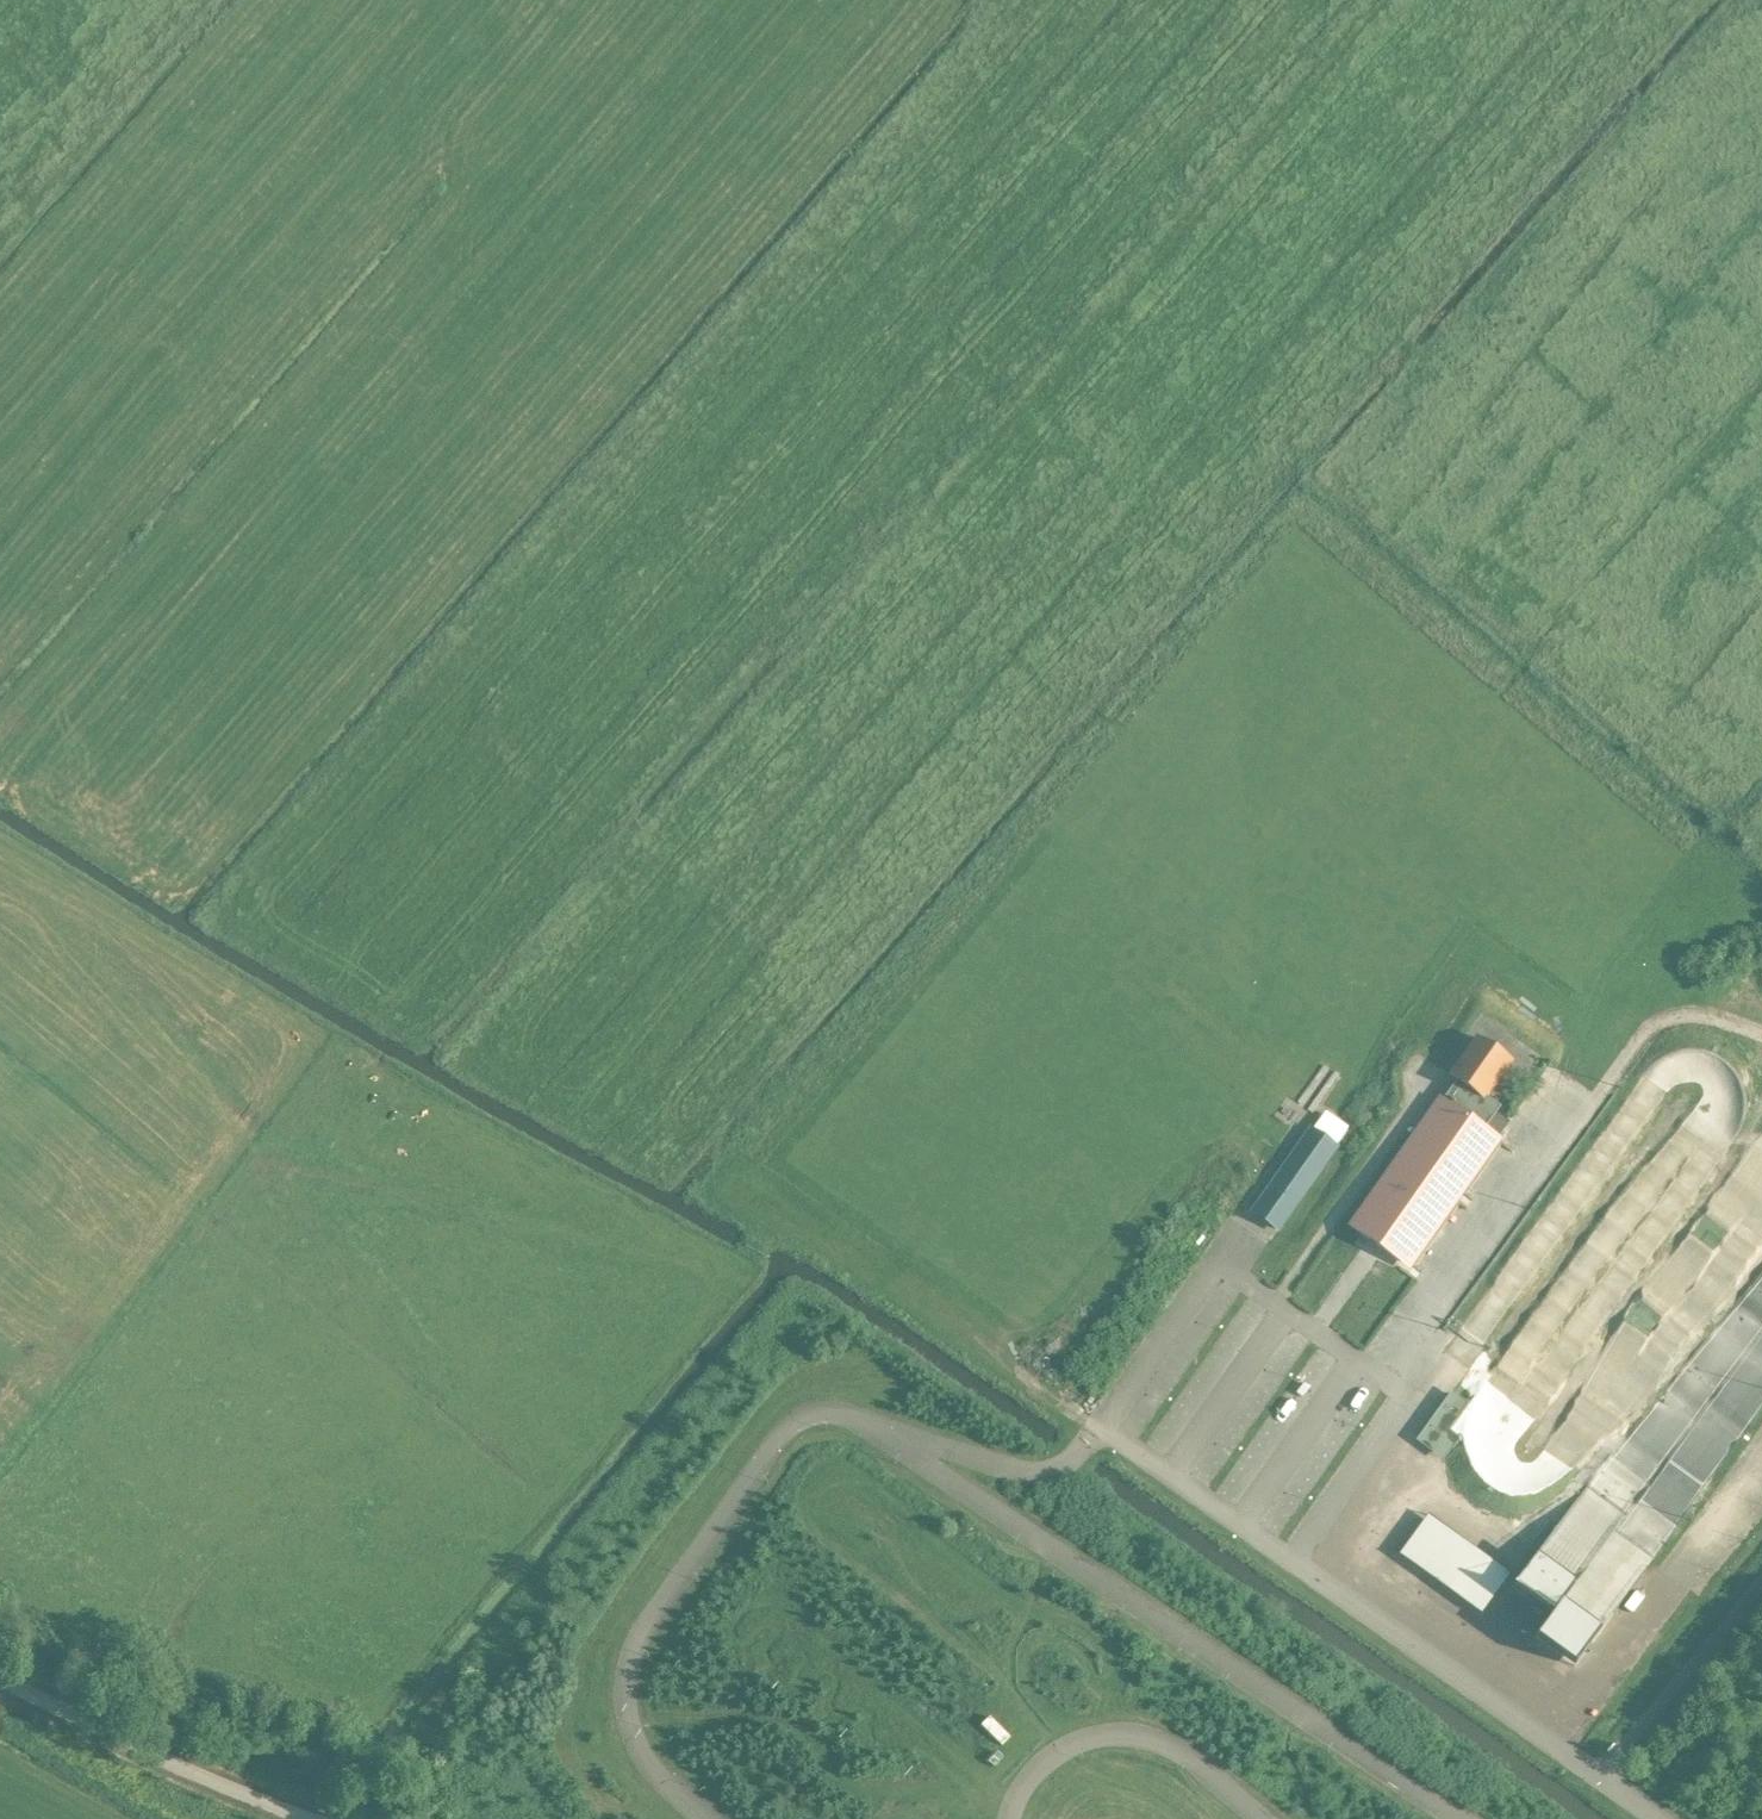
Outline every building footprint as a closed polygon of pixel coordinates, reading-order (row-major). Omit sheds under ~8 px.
[(1441,1100),(1482,1128),(1483,1129),(1500,1106),(1484,1095),(1510,1059),(1478,1037),(1451,1075),(1456,1079),(1441,1100)] [(1392,1255),(1482,1128),(1441,1100),(1441,1099),(1351,1226),(1392,1255)] [(1277,1228),(1335,1146),(1311,1129),(1253,1211),(1277,1228)] [(1588,1224),(1512,1345),(1535,1360),(1533,1363),(1592,1400),(1622,1351),(1595,1334),(1644,1255),(1621,1240),(1613,1252),(1602,1245),(1609,1233),(1618,1239),(1626,1226),(1652,1242),(1655,1237),(1605,1206),(1592,1226),(1588,1224)] [(1512,1390),(1518,1378),(1494,1366),(1488,1377),(1512,1390)] [(1575,1417),(1590,1398),(1564,1379),(1550,1399),(1575,1417)] [(1433,1449),(1467,1403),(1452,1392),(1418,1438),(1433,1449)] [(1564,1582),(1599,1615),(1653,1556),(1583,1491),(1541,1535),(1577,1568),(1564,1582)] [(1516,1570),(1423,1520),(1398,1565),(1492,1615),(1516,1570)] [(1569,1644),(1590,1604),(1549,1583),(1528,1623),(1569,1644)]
